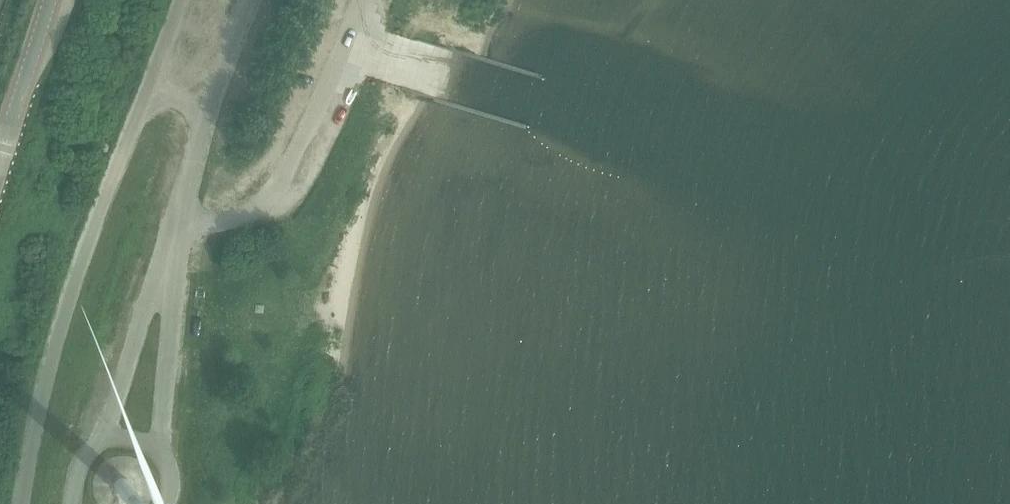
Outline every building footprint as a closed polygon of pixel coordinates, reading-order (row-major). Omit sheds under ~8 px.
[(130,491),(131,488),(131,486),(131,484),(130,481),(128,480),(126,479),(123,478),(121,479),(119,480),(117,482),(116,484),(116,487),(117,489),(118,491),(121,493),(123,493),(125,493),(128,492),(130,491)]
